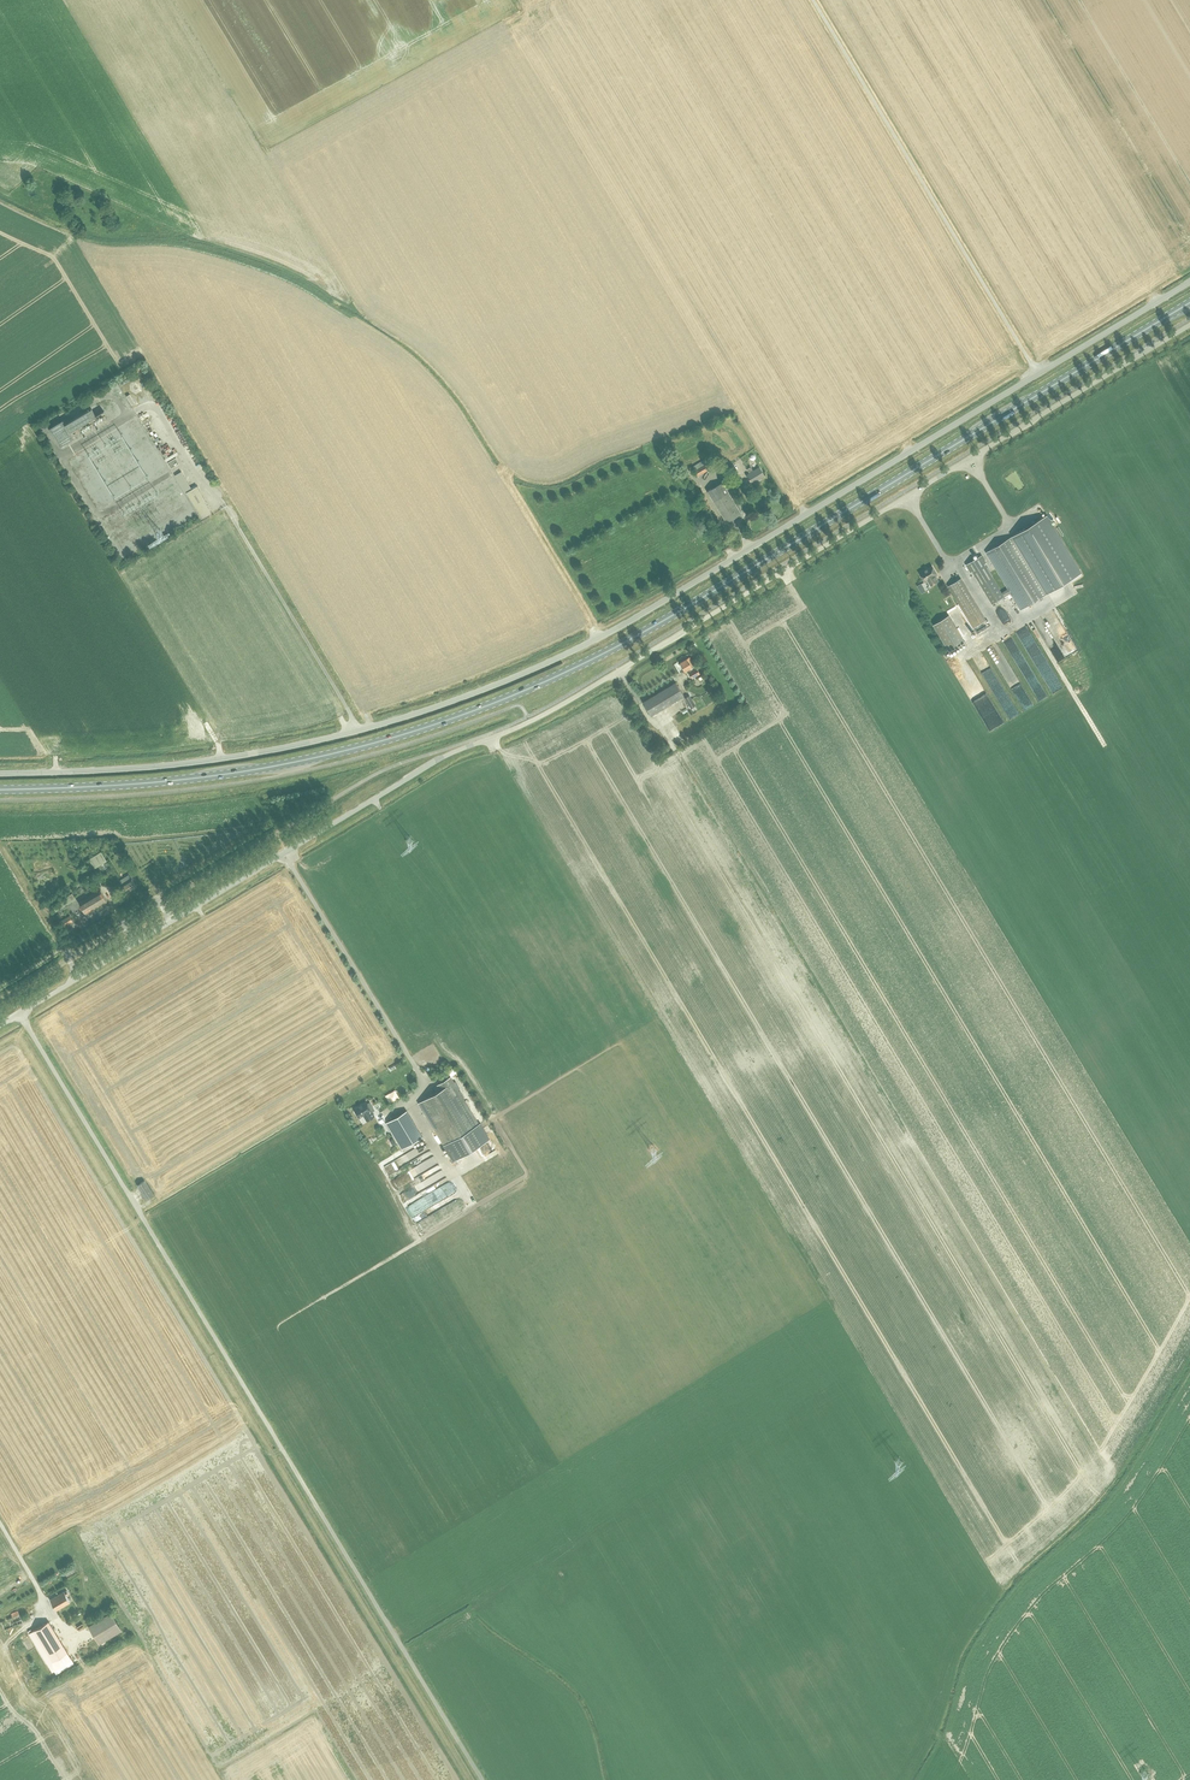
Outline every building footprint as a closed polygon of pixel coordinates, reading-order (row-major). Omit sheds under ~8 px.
[(50,429),(61,448),(75,439),(71,433),(79,428),(92,420),(97,417),(93,409),(66,425),(64,421),(50,429)] [(179,463),(176,457),(168,462),(171,468),(179,463)] [(707,457),(693,466),(698,476),(713,467),(707,457)] [(752,484),(765,476),(760,467),(753,471),(751,467),(747,469),(750,473),(747,475),(752,484)] [(202,518),(211,512),(205,502),(206,502),(197,486),(192,489),(181,471),(175,475),(185,493),(187,492),(202,518)] [(727,522),(741,514),(722,482),(708,491),(727,522)] [(1045,517),(1013,536),(1048,593),(1081,573),(1047,516),(1045,517)] [(1048,593),(1013,536),(986,552),(1009,588),(1002,592),(984,564),(986,563),(981,555),(966,564),(971,572),(973,571),(992,604),(1011,592),(1021,609),(1048,593)] [(928,580),(931,585),(938,581),(935,575),(937,574),(932,566),(927,569),(927,568),(920,573),(925,582),(928,580)] [(961,578),(948,586),(973,627),(986,620),(961,578)] [(965,641),(949,615),(933,625),(949,651),(965,641)] [(690,656),(680,663),(685,671),(690,669),(691,671),(689,672),(692,678),(700,673),(696,667),(694,664),(690,656)] [(651,715),(684,696),(676,682),(643,702),(651,715)] [(695,706),(696,705),(690,695),(685,698),(691,708),(695,706)] [(101,852),(89,859),(95,869),(107,861),(101,852)] [(122,885),(127,893),(137,887),(133,880),(137,878),(133,873),(130,875),(132,879),(122,885)] [(86,914),(107,902),(100,890),(79,903),(86,914)] [(70,915),(61,921),(64,926),(73,921),(70,915)] [(448,1070),(448,1071),(450,1076),(456,1072),(454,1067),(448,1070)] [(440,1090),(419,1103),(454,1161),(488,1140),(450,1077),(437,1085),(440,1090)] [(366,1102),(354,1109),(356,1111),(355,1112),(357,1115),(358,1115),(359,1117),(363,1115),(367,1120),(374,1116),(371,1111),(374,1110),(369,1101),(366,1103),(366,1102)] [(407,1110),(386,1123),(401,1149),(422,1137),(407,1110)] [(146,1200),(154,1195),(145,1180),(137,1185),(146,1200)] [(56,1610),(70,1602),(66,1595),(69,1594),(67,1590),(64,1591),(50,1599),(56,1610)] [(99,1643),(122,1629),(111,1611),(88,1625),(99,1643)] [(52,1672),(72,1660),(49,1621),(29,1633),(52,1672)]
